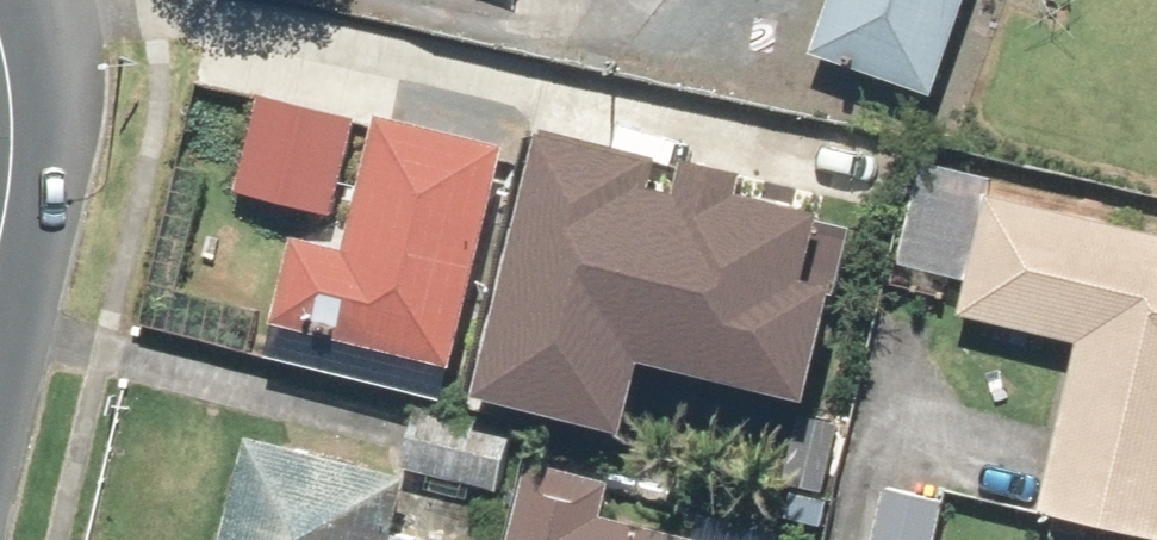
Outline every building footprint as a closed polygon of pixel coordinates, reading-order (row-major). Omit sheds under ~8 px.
[(826,51),(952,91),(981,0),(842,0),(826,51)] [(347,216),(372,107),(273,84),(248,193),(347,216)] [(509,138),(392,118),(371,243),(311,233),(296,324),(473,354),(509,138)] [(831,274),(847,199),(763,181),(766,164),(555,118),(498,382),(643,414),(657,349),(724,363),(729,339),(837,363),(855,279),(831,274)] [(987,273),(981,303),(1097,329),(1059,502),(1156,524),(1156,222),(1006,189),(1011,166),(933,149),(910,256),(987,273)] [(521,419),(431,401),(418,468),(507,486),(521,419)] [(861,421),(816,412),(792,518),(838,528),(861,421)] [(271,438),(245,539),(411,539),(427,478),(271,438)] [(605,514),(613,475),(542,459),(524,539),(723,539),(605,514)] [(955,498),(893,485),(882,539),(947,539),(955,498)]
